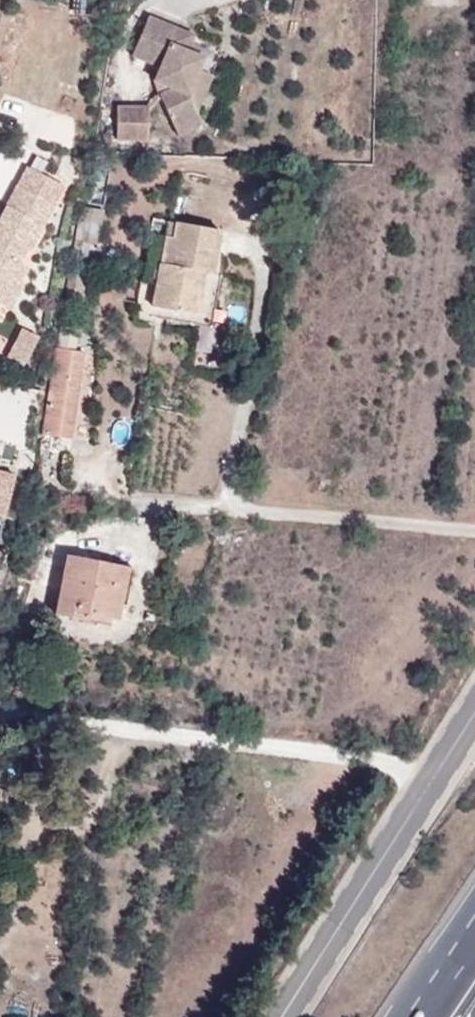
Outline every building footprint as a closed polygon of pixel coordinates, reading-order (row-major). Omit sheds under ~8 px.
[(139,0),(138,0),(124,38),(153,49),(147,64),(160,69),(150,77),(158,95),(169,119),(193,110),(185,91),(179,76),(187,54),(192,41),(177,35),(183,18),(139,0)] [(185,91),(198,59),(187,54),(179,76),(185,91)] [(160,69),(147,64),(150,77),(160,69)] [(158,95),(150,77),(140,91),(140,104),(158,95)] [(140,91),(108,91),(106,127),(139,127),(140,104),(140,91)] [(88,216),(84,236),(73,234),(63,300),(83,304),(102,195),(80,191),(75,214),(88,216)] [(57,224),(26,199),(0,232),(0,288),(2,285),(11,291),(20,279),(13,274),(24,260),(27,262),(57,224)] [(162,222),(156,221),(141,293),(190,302),(197,260),(205,262),(213,216),(166,206),(162,222)] [(75,214),(73,213),(69,233),(73,234),(84,236),(88,216),(75,214)] [(11,291),(2,285),(0,288),(0,313),(15,294),(11,291)] [(22,330),(9,359),(27,367),(40,338),(22,330)] [(47,366),(62,369),(71,370),(77,345),(53,340),(47,366)] [(50,425),(62,369),(47,366),(35,424),(49,427),(50,425)] [(71,370),(62,369),(50,425),(62,427),(75,371),(71,370)] [(15,470),(0,467),(0,517),(4,518),(15,470)] [(134,551),(66,537),(55,599),(92,608),(95,597),(124,606),(134,551)]
